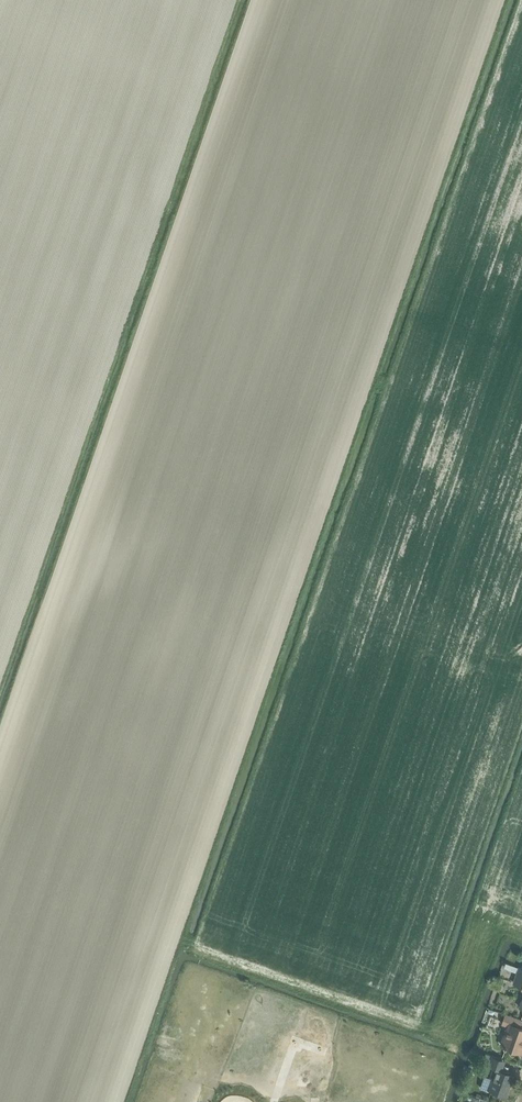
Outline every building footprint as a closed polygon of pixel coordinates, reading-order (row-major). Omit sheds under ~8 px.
[(511,1049),(521,1052),(521,1048),(521,1027),(520,1027),(521,1022),(521,1020),(506,1014),(502,1024),(508,1026),(501,1045),(506,1047),(506,1048),(511,1050),(511,1049)] [(488,1062),(486,1066),(494,1068),(489,1080),(484,1079),(481,1088),(490,1091),(490,1090),(507,1096),(514,1077),(509,1076),(510,1073),(502,1070),(506,1061),(485,1054),(483,1060),(488,1062)]
